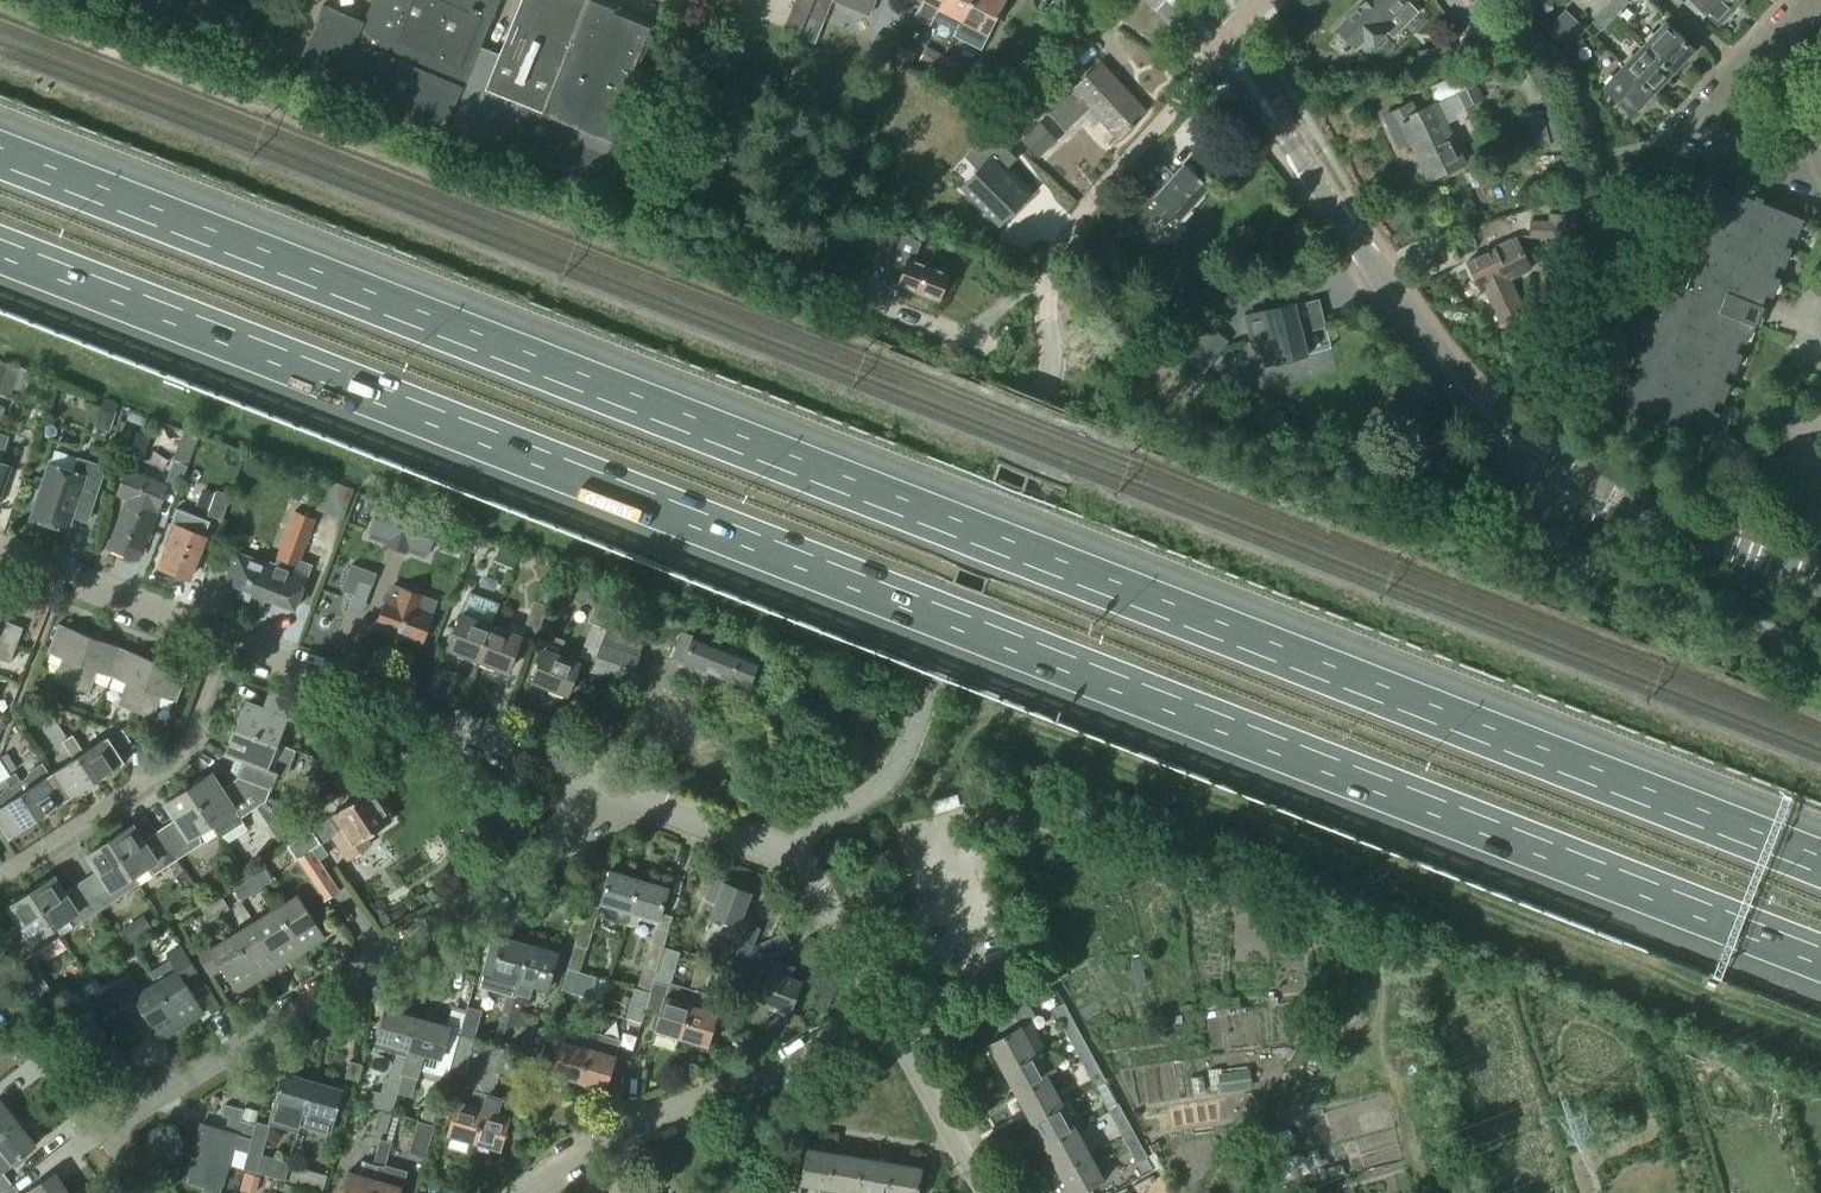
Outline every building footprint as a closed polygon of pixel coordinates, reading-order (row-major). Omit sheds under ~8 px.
[(343,12),(599,112),(636,16),(596,0),(348,0),(343,12)] [(754,0),(740,0),(734,14),(746,18),(754,0)] [(812,20),(825,25),(834,2),(856,10),(870,16),(876,0),(819,0),(812,20)] [(955,36),(973,0),(924,0),(916,16),(930,23),(932,18),(956,31),(954,35),(955,36)] [(995,21),(1005,1),(1004,0),(973,0),(955,36),(981,49),(996,22),(995,21)] [(1417,15),(1402,0),(1368,0),(1337,31),(1354,48),(1358,44),(1365,51),(1390,26),(1398,34),(1417,15)] [(1545,13),(1557,1),(1556,0),(1532,0),(1545,13)] [(1628,4),(1624,0),(1613,0),(1604,10),(1614,19),(1628,4)] [(1716,26),(1738,3),(1735,0),(1689,0),(1716,26)] [(1053,8),(1048,16),(1056,22),(1061,14),(1053,8)] [(1600,33),(1614,19),(1604,10),(1591,24),(1600,33)] [(1565,51),(1584,31),(1564,11),(1544,32),(1565,51)] [(1672,72),(1692,50),(1663,23),(1642,45),(1672,72)] [(1651,94),(1672,72),(1642,45),(1622,66),(1651,94)] [(935,70),(943,55),(927,46),(919,61),(935,70)] [(1424,68),(1454,63),(1451,46),(1421,51),(1424,68)] [(950,77),(957,63),(943,55),(935,70),(950,77)] [(960,64),(957,70),(970,77),(973,71),(960,64)] [(1069,84),(1043,108),(1049,115),(1064,131),(1065,132),(1090,108),(1118,138),(1145,113),(1100,65),(1074,89),(1069,84)] [(1631,115),(1651,94),(1622,66),(1601,87),(1631,115)] [(1021,71),(1018,90),(1035,93),(1038,75),(1021,71)] [(1409,105),(1382,119),(1398,150),(1410,143),(1429,182),(1463,165),(1444,125),(1468,114),(1466,110),(1475,106),(1458,73),(1428,87),(1436,104),(1414,115),(1409,105)] [(1040,124),(1022,141),(1038,159),(1056,141),(1040,124)] [(990,157),(960,189),(1000,227),(1032,195),(1006,170),(1017,158),(990,132),(977,145),(990,157)] [(1179,220),(1208,187),(1184,166),(1160,193),(1149,183),(1130,204),(1141,214),(1136,220),(1147,229),(1166,208),(1179,220)] [(1754,326),(1797,218),(1718,186),(1675,294),(1669,291),(1620,410),(1699,442),(1748,323),(1754,326)] [(1574,247),(1574,215),(1549,215),(1549,223),(1529,223),(1529,238),(1549,238),(1549,247),(1574,247)] [(890,262),(899,240),(882,233),(873,256),(890,262)] [(890,262),(883,282),(898,288),(899,285),(936,299),(946,273),(913,260),(920,243),(900,236),(899,240),(890,262)] [(1524,313),(1508,281),(1531,270),(1516,240),(1466,264),(1480,294),(1484,292),(1500,325),(1524,313)] [(1117,293),(1107,305),(1119,315),(1128,303),(1117,293)] [(1257,338),(1250,340),(1258,368),(1306,355),(1302,342),(1300,333),(1325,327),(1323,321),(1318,300),(1252,317),(1257,338)] [(1224,347),(1206,333),(1186,360),(1204,374),(1224,347)] [(0,361),(0,395),(11,398),(14,389),(20,391),(26,371),(0,361)] [(32,374),(26,393),(49,400),(54,383),(39,377),(32,374)] [(96,427),(109,431),(115,413),(102,409),(96,427)] [(144,427),(147,419),(130,413),(127,421),(144,427)] [(1725,416),(1719,430),(1726,433),(1731,418),(1725,416)] [(0,434),(0,504),(1,504),(13,466),(1,462),(9,437),(0,434)] [(93,445),(90,454),(99,457),(102,448),(93,445)] [(76,471),(74,470),(52,463),(44,486),(39,489),(36,499),(39,504),(34,517),(68,529),(74,512),(79,509),(91,513),(107,466),(80,458),(76,471)] [(109,549),(138,560),(165,487),(177,492),(186,469),(173,463),(164,484),(127,469),(116,495),(128,499),(109,549)] [(232,497),(216,491),(207,516),(223,522),(232,497)] [(372,535),(390,541),(387,548),(407,555),(410,548),(427,554),(436,528),(381,509),(372,535)] [(164,546),(169,548),(162,566),(190,578),(212,523),(179,510),(164,546)] [(264,563),(239,553),(225,589),(265,605),(268,598),(296,609),(311,570),(298,565),(315,520),(295,512),(274,566),(265,562),(264,563)] [(513,570),(520,553),(502,545),(495,562),(513,570)] [(354,596),(359,581),(348,577),(343,591),(354,596)] [(548,606),(554,589),(542,584),(535,601),(548,606)] [(424,640),(439,602),(395,585),(388,603),(387,603),(379,623),(424,640)] [(479,661),(493,626),(501,604),(472,593),(463,615),(450,650),(479,661)] [(538,634),(548,607),(534,602),(524,629),(538,634)] [(23,629),(1,621),(6,605),(0,603),(0,640),(16,646),(23,629)] [(595,655),(606,629),(611,616),(594,609),(588,623),(592,625),(582,650),(595,655)] [(630,685),(641,654),(640,654),(645,639),(626,633),(629,625),(611,618),(592,672),(630,685)] [(71,688),(90,638),(74,631),(58,625),(47,653),(62,659),(53,681),(71,688)] [(509,672),(522,637),(493,626),(479,661),(509,672)] [(692,637),(678,632),(668,658),(683,663),(683,664),(746,686),(755,660),(692,637)] [(569,695),(580,663),(560,655),(565,642),(550,636),(540,664),(541,665),(534,682),(569,695)] [(111,678),(122,650),(90,638),(71,688),(89,694),(97,672),(111,678)] [(16,646),(0,640),(0,660),(9,664),(16,646)] [(135,712),(154,662),(122,650),(111,678),(126,683),(118,706),(135,712)] [(176,702),(187,675),(154,662),(135,712),(152,719),(161,696),(176,702)] [(293,731),(303,704),(271,692),(264,710),(246,703),(237,728),(277,743),(283,728),(293,731)] [(37,716),(46,730),(57,723),(48,709),(37,716)] [(266,802),(279,765),(271,760),(277,743),(237,728),(227,755),(244,762),(237,779),(266,802)] [(84,754),(74,739),(72,736),(69,739),(97,781),(124,763),(108,739),(84,754)] [(68,800),(74,796),(97,781),(69,739),(62,743),(74,760),(52,775),(68,800)] [(336,758),(334,765),(348,770),(353,757),(346,754),(336,758)] [(19,770),(9,755),(1,760),(11,775),(19,770)] [(50,776),(43,765),(30,772),(26,779),(21,783),(15,774),(12,776),(39,819),(68,800),(52,775),(50,776)] [(221,790),(211,774),(190,788),(213,824),(212,825),(221,840),(244,825),(240,819),(266,802),(237,779),(221,790)] [(39,819),(12,776),(5,781),(11,789),(0,796),(0,825),(9,839),(39,819)] [(179,859),(201,845),(198,834),(212,825),(213,824),(190,788),(165,805),(175,820),(160,830),(179,859)] [(368,837),(394,821),(373,789),(329,818),(329,819),(297,840),(289,845),(313,882),(317,880),(316,879),(328,871),(314,849),(322,843),(323,844),(335,836),(350,860),(373,844),(368,837)] [(958,796),(932,802),(935,813),(961,806),(958,796)] [(507,817),(494,825),(505,841),(517,833),(507,817)] [(142,842),(132,827),(109,842),(133,877),(147,868),(154,875),(169,866),(175,876),(183,871),(176,861),(179,859),(160,830),(142,842)] [(291,831),(284,838),(289,845),(297,840),(291,831)] [(133,877),(109,842),(87,857),(97,872),(81,883),(100,911),(101,910),(105,916),(111,912),(108,906),(138,886),(133,877)] [(263,888),(273,882),(266,870),(256,876),(263,888)] [(600,908),(598,917),(615,922),(626,925),(638,882),(609,874),(599,908),(600,908)] [(254,895),(263,888),(256,876),(246,882),(254,895)] [(64,894),(53,878),(31,893),(60,937),(100,911),(81,883),(64,894)] [(638,882),(626,925),(637,928),(641,917),(658,923),(661,913),(667,891),(638,882)] [(713,882),(705,901),(716,906),(710,922),(744,935),(751,918),(742,914),(749,896),(713,882)] [(21,963),(37,952),(60,937),(31,893),(8,908),(18,924),(1,935),(21,963)] [(220,917),(230,911),(222,898),(212,904),(220,917)] [(301,949),(323,935),(300,898),(278,912),(301,949)] [(210,924),(220,917),(212,904),(202,911),(210,924)] [(580,936),(577,945),(587,948),(590,939),(591,939),(598,917),(600,908),(599,908),(587,904),(578,936),(580,936)] [(279,962),(301,949),(278,912),(256,925),(279,962)] [(131,924),(119,932),(128,946),(140,938),(131,924)] [(256,976),(279,962),(256,925),(233,939),(256,976)] [(753,948),(746,971),(793,948),(785,932),(753,948)] [(644,968),(641,978),(654,981),(664,947),(666,942),(651,938),(642,967),(644,968)] [(235,989),(256,976),(233,939),(212,952),(235,989)] [(529,949),(502,941),(490,984),(505,988),(503,992),(509,994),(516,996),(529,949)] [(739,944),(732,967),(746,971),(753,948),(739,944)] [(664,947),(654,981),(669,986),(664,1001),(655,1032),(681,1040),(690,1009),(696,991),(691,989),(671,982),(680,952),(664,947)] [(548,991),(557,957),(529,949),(516,996),(509,994),(509,995),(504,1010),(519,1014),(524,998),(530,1000),(533,987),(548,991)] [(180,1023),(202,1010),(186,984),(200,976),(184,951),(170,959),(172,963),(168,966),(167,971),(171,978),(157,986),(180,1023)] [(786,982),(790,971),(773,964),(769,975),(767,974),(763,984),(750,979),(744,994),(757,999),(756,1001),(787,1014),(798,987),(786,982)] [(698,966),(695,977),(705,981),(709,969),(703,968),(698,966)] [(568,969),(561,990),(601,1003),(608,982),(568,969)] [(690,1009),(681,1040),(708,1048),(717,1017),(723,999),(701,992),(705,981),(695,977),(691,989),(696,991),(690,1009)] [(136,999),(128,985),(114,994),(129,1019),(142,1011),(157,1037),(180,1023),(157,986),(136,999)] [(642,1023),(650,993),(638,989),(635,989),(626,1018),(642,1023)] [(1229,1008),(1240,1008),(1239,999),(1229,999),(1229,1008)] [(216,1001),(206,1006),(211,1015),(219,1010),(219,1006),(217,1001),(216,1001)] [(1068,1038),(1073,1035),(1071,1031),(1077,1028),(1064,1004),(1053,1010),(1068,1038)] [(448,1078),(450,1070),(465,1074),(483,1014),(467,1009),(458,1037),(447,1034),(448,1029),(417,1020),(402,1076),(418,1081),(421,1071),(448,1078)] [(515,1028),(519,1014),(504,1010),(500,1024),(515,1028)] [(400,1084),(399,1084),(402,1076),(417,1020),(386,1011),(374,1053),(394,1058),(387,1081),(386,1080),(381,1096),(373,1094),(369,1107),(392,1114),(400,1084)] [(594,1011),(590,1024),(601,1027),(605,1015),(594,1011)] [(790,1014),(784,1027),(795,1032),(801,1018),(790,1014)] [(1174,1017),(1166,1018),(1167,1028),(1175,1027),(1174,1017)] [(592,1037),(578,1084),(605,1092),(615,1060),(614,1060),(619,1045),(598,1038),(601,1027),(590,1024),(586,1035),(592,1037)] [(542,1060),(550,1031),(534,1027),(525,1055),(542,1060)] [(1002,1071),(1034,1054),(1020,1028),(988,1045),(1002,1071)] [(1081,1061),(1091,1055),(1077,1028),(1071,1031),(1073,1035),(1068,1038),(1081,1061)] [(561,1043),(551,1076),(578,1084),(592,1037),(586,1035),(582,1034),(566,1029),(561,1043)] [(488,1044),(473,1093),(487,1097),(493,1073),(501,1048),(488,1044)] [(501,1048),(493,1073),(499,1075),(503,1076),(511,1051),(501,1048)] [(1016,1096),(1048,1079),(1034,1054),(1002,1071),(1016,1096)] [(1095,1087),(1105,1081),(1091,1055),(1081,1061),(1095,1087)] [(362,1067),(349,1063),(344,1079),(357,1083),(362,1067)] [(1250,1071),(1219,1076),(1222,1093),(1252,1088),(1250,1071)] [(313,1083),(283,1074),(269,1122),(299,1130),(313,1083)] [(1030,1122),(1062,1104),(1048,1079),(1016,1096),(1030,1122)] [(1108,1112),(1119,1106),(1105,1081),(1095,1087),(1108,1112)] [(329,1135),(333,1124),(342,1091),(313,1083),(299,1130),(299,1131),(300,1131),(301,1127),(329,1135)] [(469,1108),(456,1104),(447,1136),(473,1143),(487,1097),(473,1093),(469,1108)] [(471,1150),(486,1154),(488,1148),(500,1151),(509,1119),(496,1115),(500,1100),(487,1097),(473,1143),(471,1150)] [(0,1100),(0,1136),(18,1123),(0,1100)] [(1044,1147),(1075,1130),(1062,1104),(1030,1122),(1044,1147)] [(247,1154),(255,1126),(239,1122),(242,1111),(224,1106),(221,1117),(228,1119),(224,1133),(200,1126),(187,1176),(222,1185),(232,1150),(247,1154)] [(1122,1137),(1133,1131),(1119,1106),(1108,1112),(1122,1137)] [(434,1123),(437,1112),(425,1108),(421,1120),(434,1123)] [(242,1111),(239,1122),(255,1126),(258,1114),(243,1109),(242,1111)] [(386,1134),(392,1115),(383,1113),(377,1132),(386,1134)] [(1,1172),(2,1171),(12,1163),(11,1163),(35,1145),(18,1123),(0,1136),(0,1171),(1,1172)] [(408,1155),(424,1159),(433,1128),(417,1124),(408,1155)] [(269,1130),(255,1126),(247,1154),(242,1172),(257,1176),(269,1130)] [(1057,1172),(1089,1155),(1075,1130),(1044,1147),(1057,1172)] [(1136,1163),(1147,1158),(1133,1131),(1122,1137),(1136,1163)] [(388,1156),(391,1144),(380,1141),(376,1153),(388,1156)] [(829,1190),(835,1154),(806,1150),(800,1185),(829,1190)] [(371,1192),(400,1192),(407,1171),(385,1165),(388,1156),(376,1153),(372,1166),(379,1168),(371,1192)] [(864,1159),(835,1154),(829,1190),(846,1192),(858,1192),(864,1159)] [(1154,1154),(1147,1158),(1154,1170),(1161,1166),(1154,1154)] [(1103,1181),(1089,1155),(1057,1172),(1069,1192),(1081,1192),(1103,1181)] [(892,1164),(864,1159),(858,1192),(887,1192),(892,1164)] [(365,1164),(361,1178),(348,1175),(342,1192),(371,1192),(379,1168),(372,1166),(365,1164)] [(921,1168),(892,1164),(887,1192),(917,1192),(921,1168)] [(1342,1166),(1328,1170),(1330,1179),(1344,1175),(1342,1166)] [(323,1192),(328,1176),(294,1167),(289,1183),(323,1192)] [(2,1171),(1,1172),(0,1172),(0,1192),(1,1192),(12,1184),(2,1171)] [(53,1174),(25,1192),(66,1192),(53,1174)] [(283,1192),(285,1192),(295,1192),(296,1188),(285,1185),(283,1192)]
